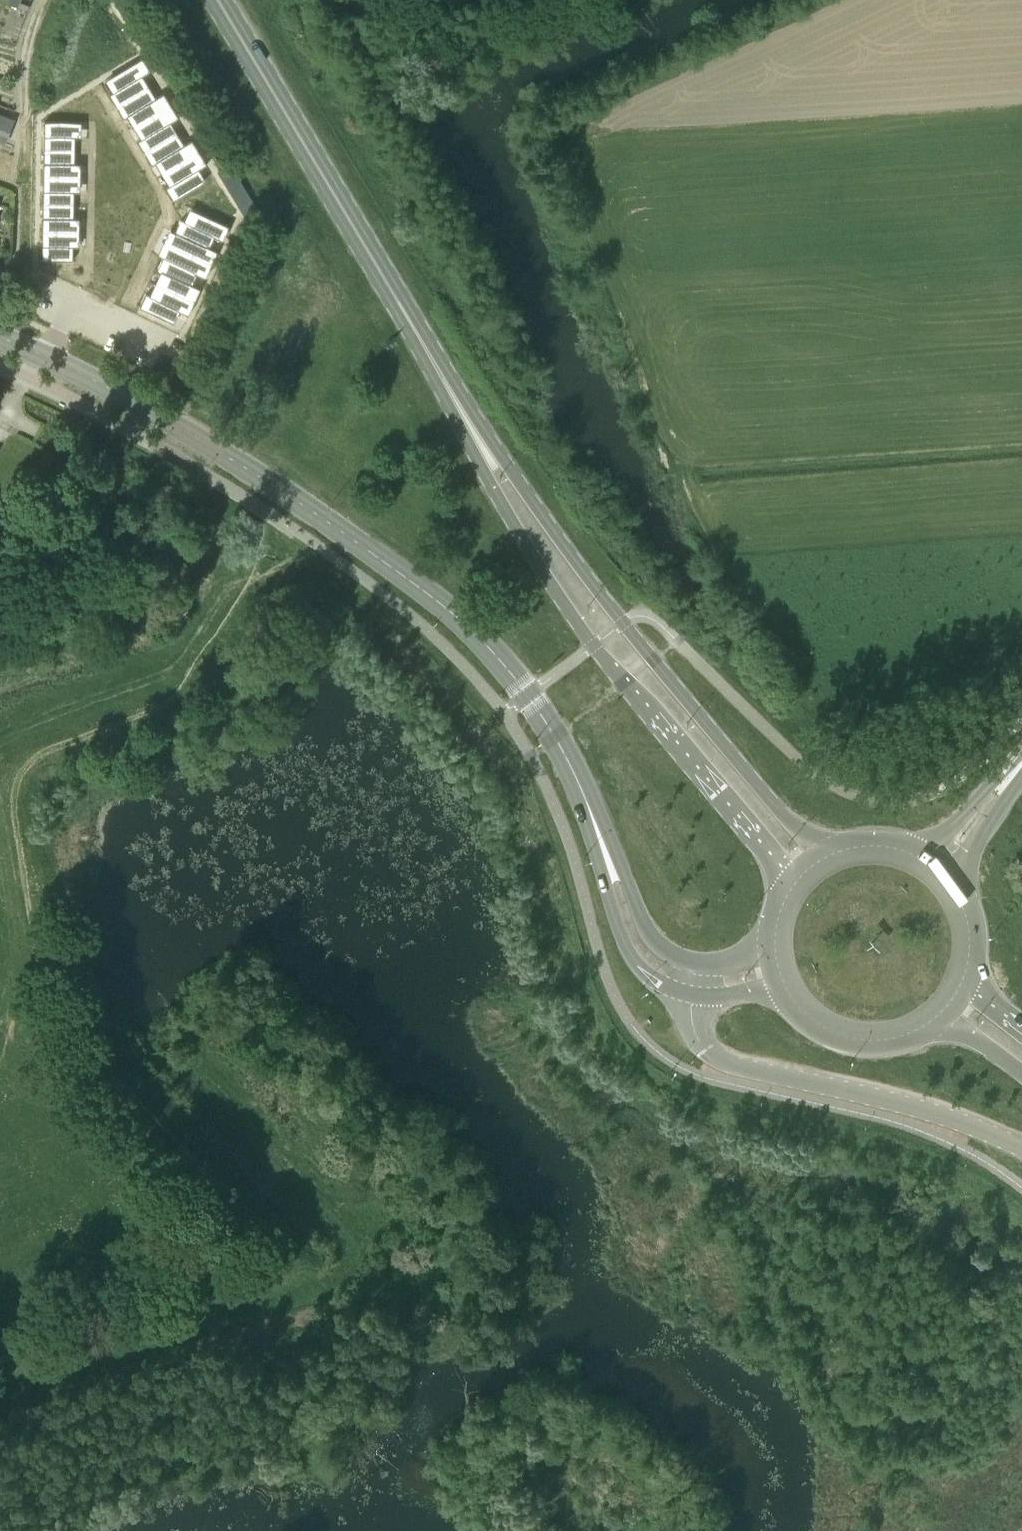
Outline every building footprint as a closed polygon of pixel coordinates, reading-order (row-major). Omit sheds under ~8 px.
[(121,11),(132,4),(130,0),(125,0),(117,5),(121,11)] [(121,11),(125,17),(136,10),(132,4),(121,11)] [(125,17),(129,23),(140,16),(136,10),(125,17)] [(129,23),(132,29),(143,22),(140,16),(129,23)] [(132,29),(136,35),(147,28),(143,22),(132,29)] [(136,35),(140,41),(151,35),(147,28),(136,35)] [(143,47),(155,41),(151,35),(140,41),(143,47)] [(109,94),(117,106),(145,89),(138,78),(151,71),(142,58),(111,77),(118,88),(109,94)] [(133,113),(140,124),(171,105),(164,93),(152,100),(145,89),(117,106),(125,119),(133,113)] [(137,140),(145,153),(174,136),(167,125),(179,117),(171,105),(140,124),(146,135),(137,140)] [(45,148),(45,149),(75,150),(76,121),(74,121),(45,121),(45,148)] [(162,160),(168,171),(200,152),(192,139),(180,146),(174,136),(145,153),(153,165),(162,160)] [(45,149),(44,176),(75,177),(75,150),(45,149)] [(207,164),(200,152),(168,171),(175,182),(166,187),(174,200),(203,183),(196,171),(207,164)] [(218,170),(222,177),(233,170),(229,164),(218,170)] [(222,177),(226,183),(237,176),(233,170),(222,177)] [(44,204),(74,204),(75,177),(44,176),(44,204)] [(226,183),(230,189),(241,182),(237,176),(226,183)] [(230,189),(234,195),(244,188),(241,182),(230,189)] [(234,195),(237,201),(248,194),(244,188),(234,195)] [(237,201),(241,207),(252,200),(248,194),(237,201)] [(241,207),(245,213),(256,207),(252,200),(241,207)] [(43,231),(74,232),(74,204),(44,204),(43,231)] [(249,219),(259,213),(256,207),(245,213),(249,219)] [(181,219),(175,231),(207,246),(213,235),(223,240),(230,226),(196,210),(190,223),(181,219)] [(43,259),(73,260),(74,232),(43,231),(43,259)] [(169,244),(212,264),(218,251),(207,246),(175,231),(169,244)] [(163,257),(195,272),(206,277),(212,264),(169,244),(163,257)] [(166,274),(161,286),(195,301),(201,288),(190,283),(195,272),(163,257),(158,270),(166,274)] [(189,314),(195,301),(161,286),(155,297),(146,293),(140,307),(171,321),(177,309),(189,314)]
